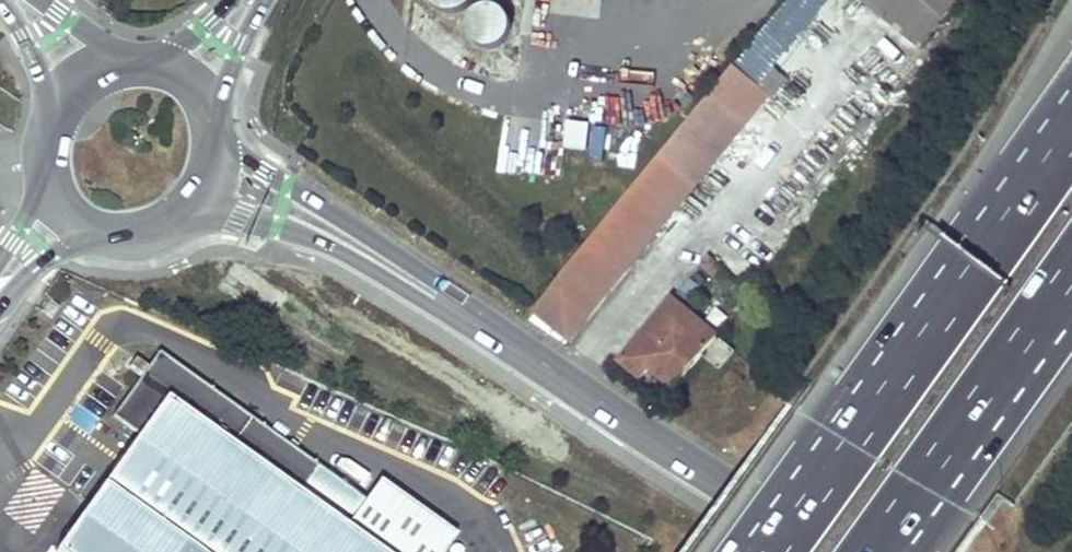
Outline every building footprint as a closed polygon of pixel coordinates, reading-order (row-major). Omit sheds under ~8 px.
[(415,37),(497,67),(514,23),(472,7),(475,0),(429,0),(415,37)] [(531,311),(567,341),(703,176),(768,96),(770,98),(786,80),(772,69),(813,20),(829,0),(789,0),(531,311)] [(921,46),(958,0),(863,0),(921,46)] [(587,154),(589,126),(562,125),(560,153),(587,154)] [(725,273),(707,255),(700,264),(718,281),(725,273)] [(701,355),(716,337),(672,301),(620,362),(640,379),(649,370),(672,391),(701,355)] [(734,352),(716,337),(701,355),(718,370),(734,352)] [(157,353),(148,365),(141,375),(111,417),(137,436),(55,551),(56,551),(443,551),(456,534),(379,479),(365,500),(157,353)] [(141,375),(148,365),(140,360),(133,370),(141,375)]
